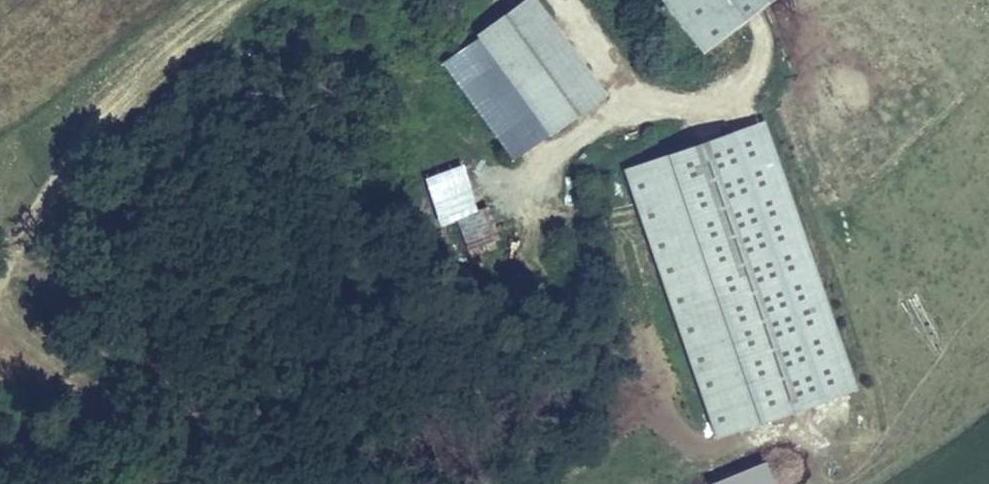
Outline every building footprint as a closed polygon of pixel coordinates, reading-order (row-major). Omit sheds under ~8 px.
[(557,131),(610,93),(543,0),(539,0),(489,36),(557,131)] [(705,58),(775,0),(657,0),(705,58)] [(630,175),(721,437),(859,389),(768,127),(630,175)] [(454,217),(463,251),(496,243),(488,209),(454,217)] [(763,464),(711,483),(771,483),(763,464)]
